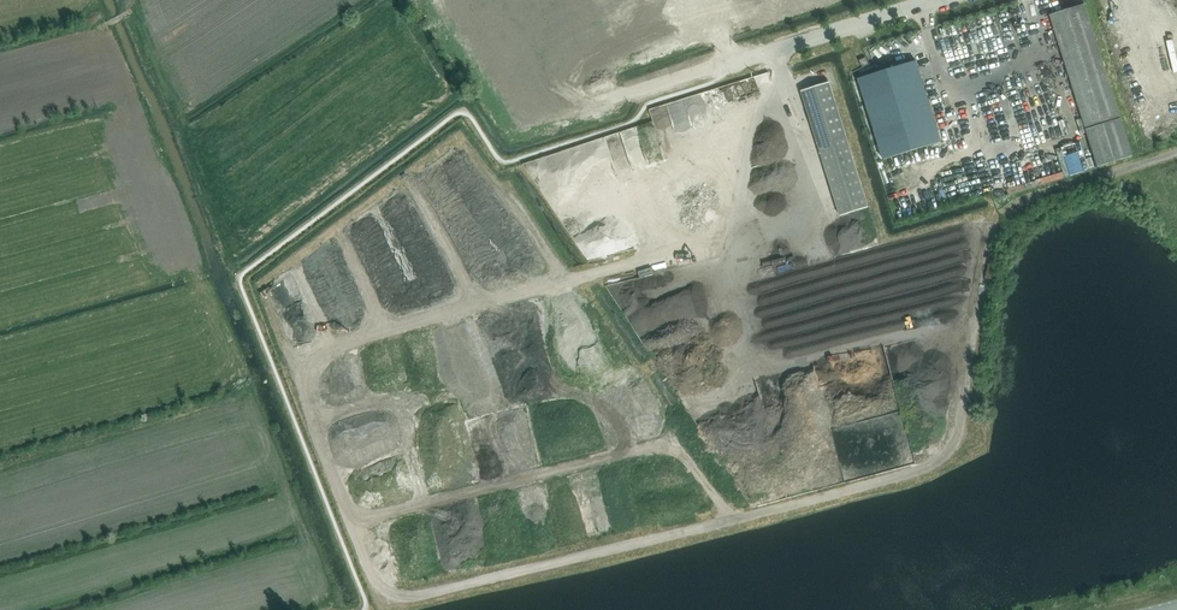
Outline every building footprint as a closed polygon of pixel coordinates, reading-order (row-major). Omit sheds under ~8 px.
[(1132,156),(1084,4),(1050,15),(1098,167),(1132,156)] [(859,61),(862,67),(869,64),(865,58),(859,61)] [(910,67),(852,86),(896,224),(954,205),(910,67)] [(801,91),(840,216),(868,207),(829,82),(801,91)] [(1084,141),(1063,146),(1070,175),(1091,170),(1084,141)] [(831,251),(849,245),(844,231),(827,238),(831,251)]
